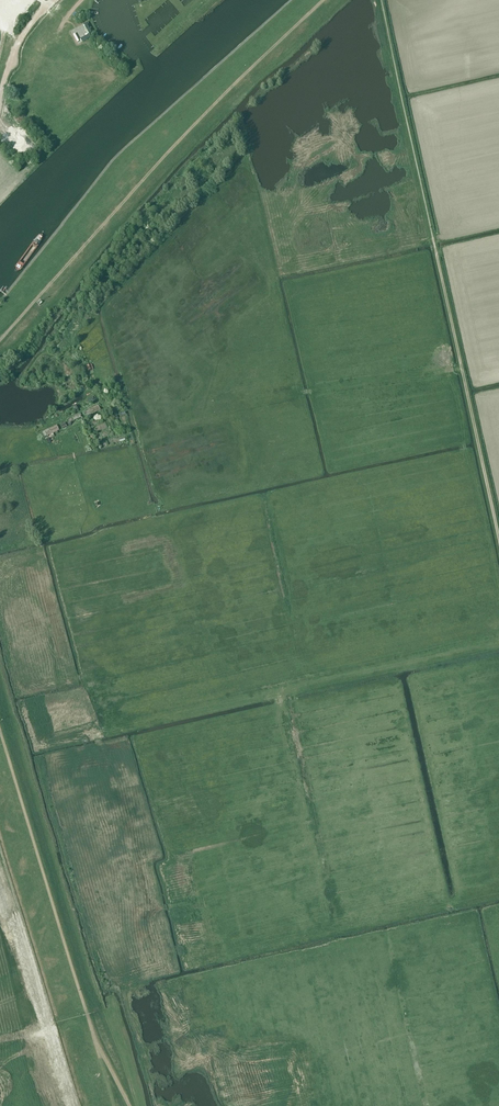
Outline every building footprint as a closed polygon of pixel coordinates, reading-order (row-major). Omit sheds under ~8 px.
[(87,22),(84,23),(87,31),(79,33),(81,40),(92,37),(87,22)] [(86,416),(100,410),(97,405),(84,412),(86,416)] [(46,436),(59,430),(57,425),(44,431),(46,436)]
